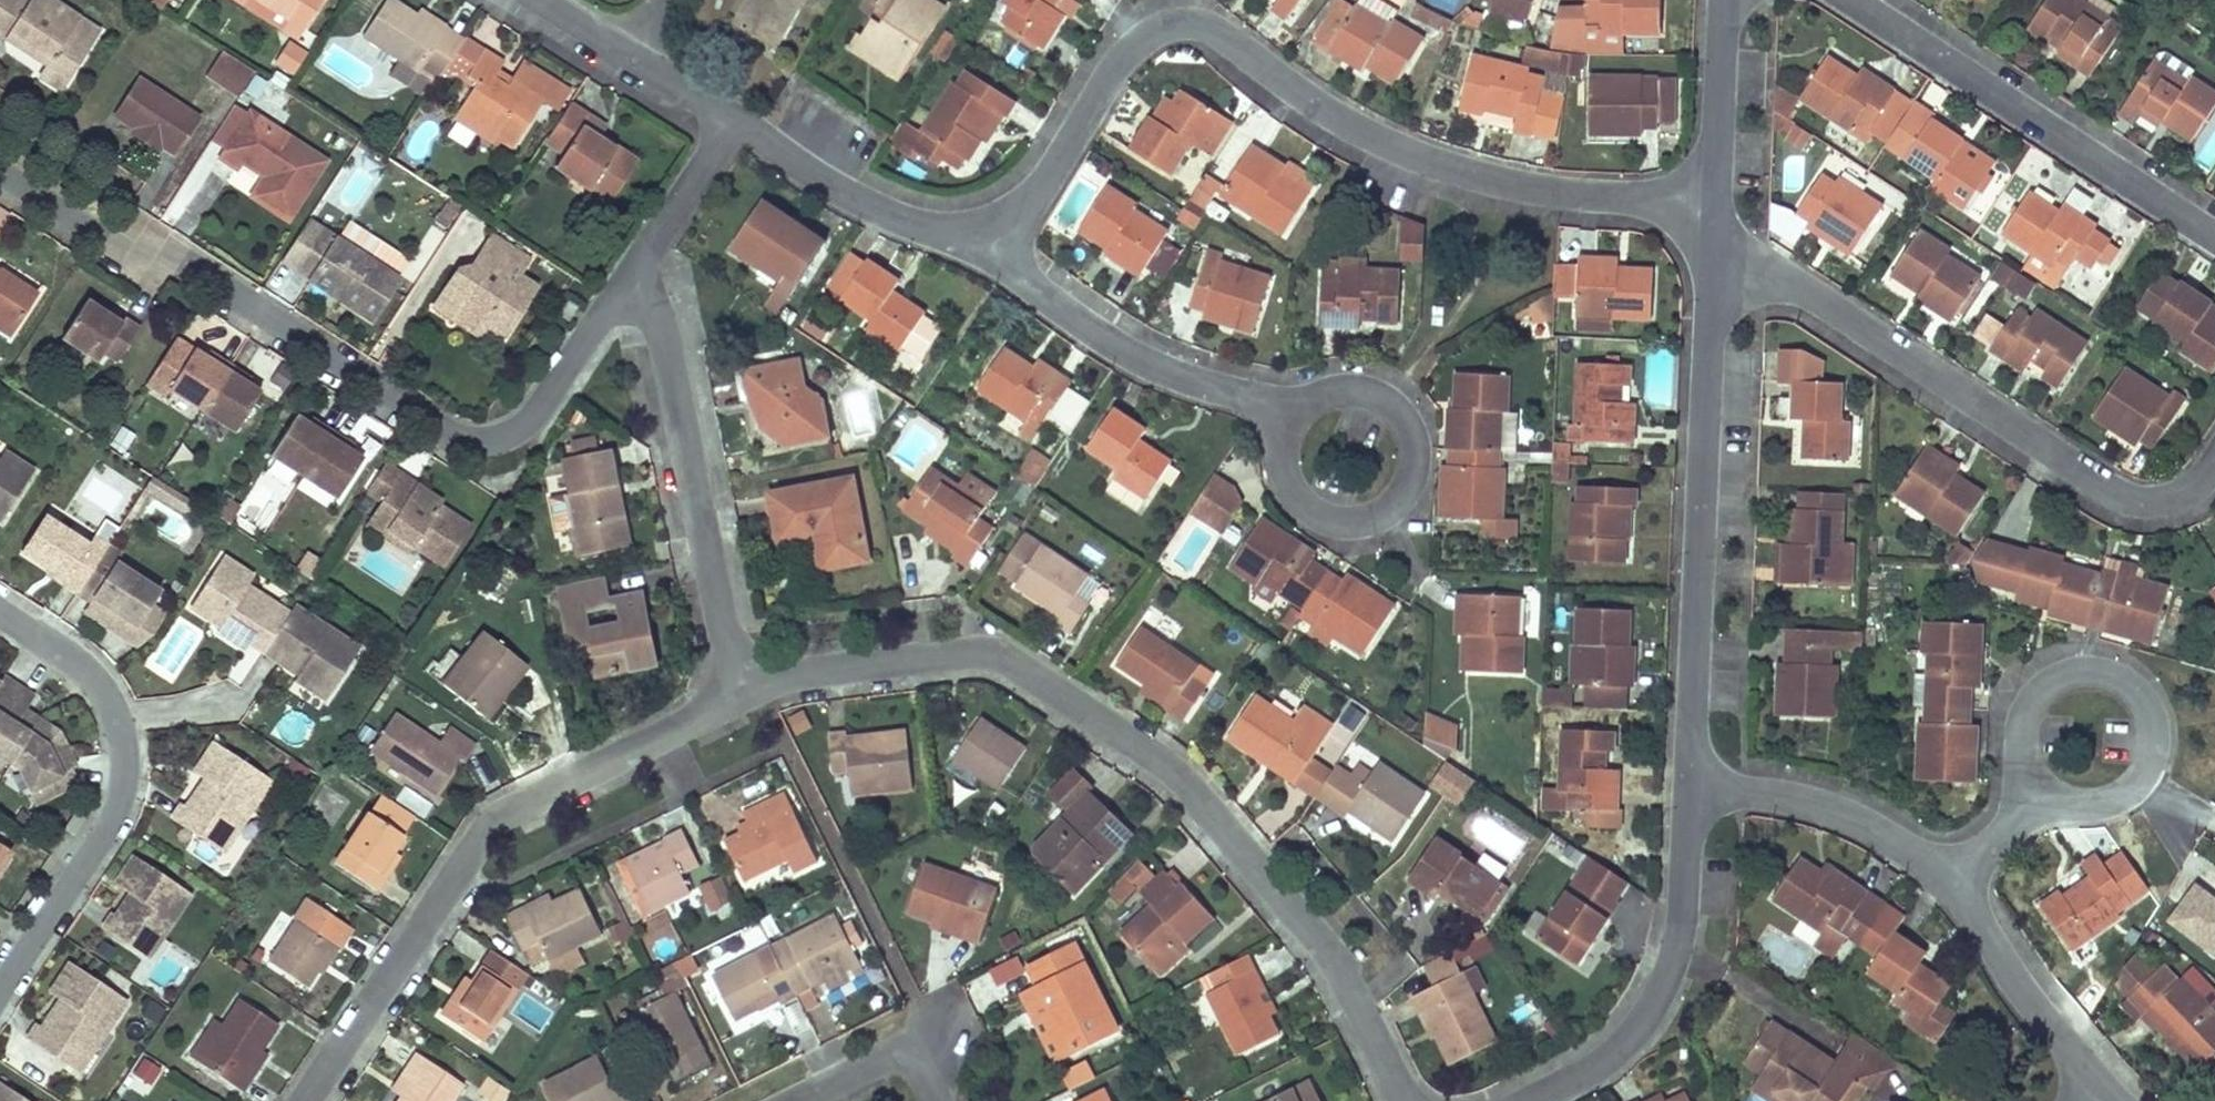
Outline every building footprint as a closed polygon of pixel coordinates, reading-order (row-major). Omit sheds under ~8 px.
[(8,36),(14,28),(52,53),(47,61),(40,71),(63,86),(101,28),(57,0),(0,0),(0,30),(8,36)] [(162,10),(168,0),(147,0),(162,10)] [(286,19),(257,0),(242,0),(238,6),(278,32),(286,19)] [(286,19),(288,20),(298,3),(300,0),(257,0),(286,19)] [(322,0),(300,0),(298,3),(288,20),(286,19),(278,32),(296,43),(322,0)] [(390,0),(388,0),(363,38),(401,62),(414,71),(417,68),(435,80),(462,41),(442,28),(440,32),(390,0)] [(735,25),(755,35),(759,27),(780,39),(802,0),(750,0),(735,25)] [(875,1),(889,11),(881,23),(873,16),(860,35),(877,46),(874,50),(873,64),(899,81),(947,9),(934,0),(876,0),(875,1)] [(1003,3),(1012,9),(1004,21),(1043,47),(1065,13),(1054,5),(1057,0),(1004,0),(1003,3)] [(1074,18),(1083,3),(1077,0),(1057,0),(1054,5),(1065,13),(1074,18)] [(1273,8),(1287,18),(1301,0),(1279,0),(1273,8)] [(1317,36),(1333,45),(1331,49),(1366,70),(1368,66),(1398,85),(1425,40),(1394,21),(1399,13),(1377,0),(1360,0),(1355,8),(1341,0),(1338,0),(1317,36)] [(1491,2),(1489,8),(1527,21),(1535,0),(1485,0),(1491,2)] [(1587,12),(1586,26),(1601,27),(1601,34),(1622,34),(1660,35),(1660,0),(1587,0),(1587,12)] [(2084,0),(2046,0),(2029,27),(2044,37),(2050,29),(2064,39),(2055,51),(2089,74),(2113,35),(2103,29),(2110,18),(2118,5),(2110,0),(2087,0),(2086,2),(2084,0)] [(1416,4),(1409,17),(1450,36),(1454,25),(1416,4)] [(1587,12),(1560,11),(1552,51),(1570,53),(1572,53),(1574,28),(1586,29),(1586,26),(1587,12)] [(2110,18),(2103,29),(2113,35),(2120,25),(2110,18)] [(1572,53),(1622,55),(1622,34),(1601,34),(1601,27),(1586,26),(1586,29),(1574,28),(1572,53)] [(775,46),(780,39),(759,27),(755,35),(775,46)] [(52,53),(14,28),(8,36),(47,61),(52,53)] [(873,64),(874,50),(877,46),(860,35),(857,32),(847,48),(873,64)] [(294,73),(305,55),(290,46),(279,63),(294,73)] [(258,72),(225,50),(209,74),(243,95),(258,72)] [(1560,57),(1524,50),(1522,62),(1557,69),(1560,57)] [(502,64),(483,51),(466,78),(476,84),(454,118),(483,137),(485,133),(509,150),(540,101),(542,99),(511,78),(507,84),(495,77),(502,64)] [(1473,57),(1458,117),(1532,135),(1532,133),(1554,138),(1559,100),(1541,96),(1545,78),(1528,74),(1529,70),(1473,57)] [(1856,77),(1828,58),(1802,98),(1851,131),(1855,124),(1869,132),(1895,93),(1862,70),(1856,77)] [(2155,59),(2132,93),(2133,94),(2121,115),(2135,124),(2143,112),(2160,124),(2164,116),(2195,137),(2214,106),(2214,91),(2192,75),(2187,81),(2155,59)] [(1643,62),(1624,61),(1624,75),(1642,76),(1643,62)] [(435,80),(417,68),(414,71),(401,62),(392,76),(425,97),(435,80)] [(542,99),(540,101),(557,111),(567,94),(521,64),(511,78),(542,99)] [(1016,101),(967,70),(958,87),(952,84),(923,132),(925,134),(914,151),(937,165),(941,159),(958,170),(964,159),(969,162),(981,139),(978,137),(995,109),(1005,116),(1007,117),(1016,101)] [(1624,75),(1590,75),(1588,132),(1641,134),(1642,127),(1657,127),(1656,125),(1658,77),(1642,76),(1624,75)] [(270,83),(259,76),(250,90),(261,97),(270,83)] [(1676,77),(1658,77),(1656,125),(1674,125),(1676,77)] [(202,118),(140,78),(116,115),(136,128),(146,134),(142,141),(156,150),(160,144),(178,156),(202,118)] [(1797,101),(1775,89),(1774,112),(1787,120),(1797,101)] [(1232,124),(1184,91),(1175,106),(1162,125),(1153,118),(1131,150),(1169,175),(1189,145),(1209,158),(1232,124)] [(1175,106),(1165,99),(1153,118),(1162,125),(1175,106)] [(238,104),(214,141),(227,150),(252,113),(238,104)] [(605,129),(567,106),(543,144),(562,155),(554,168),(589,191),(592,183),(613,197),(635,162),(599,139),(605,129)] [(981,139),(989,144),(1005,116),(995,109),(978,137),(981,139)] [(227,150),(223,158),(240,169),(246,159),(267,173),(258,187),(296,211),(329,159),(253,110),(252,113),(227,150)] [(1787,120),(1774,112),(1773,130),(1782,129),(1787,120)] [(891,145),(902,152),(905,145),(914,151),(925,134),(923,132),(905,121),(891,145)] [(1793,121),(1783,135),(1803,149),(1813,135),(1793,121)] [(1996,164),(1931,121),(1906,158),(1935,179),(1931,186),(1966,209),(1996,164)] [(146,134),(136,128),(132,134),(142,141),(146,134)] [(2214,162),(2214,135),(2196,161),(2209,170),(2214,162)] [(1284,170),(1253,149),(1221,195),(1284,236),(1310,195),(1281,176),(1284,170)] [(1317,185),(1286,166),(1284,170),(1281,176),(1310,195),(1317,185)] [(1835,187),(1822,177),(1799,211),(1812,219),(1807,227),(1850,255),(1882,208),(1839,180),(1835,187)] [(609,203),(613,197),(592,183),(589,191),(609,203)] [(1218,194),(1203,183),(1191,202),(1207,212),(1218,194)] [(296,211),(258,187),(254,194),(291,218),(296,211)] [(1137,209),(1108,189),(1080,231),(1109,251),(1106,256),(1140,280),(1167,237),(1134,214),(1137,209)] [(2058,212),(2029,193),(2003,233),(2051,266),(2055,258),(2069,266),(2095,228),(2063,206),(2058,212)] [(464,205),(454,199),(439,222),(449,229),(464,205)] [(1207,212),(1191,202),(1186,211),(1183,216),(1200,228),(1208,213),(1207,212)] [(786,226),(757,208),(732,247),(781,280),(786,274),(799,283),(824,242),(791,220),(786,226)] [(1406,218),(1404,257),(1423,258),(1424,224),(1406,218)] [(404,275),(326,225),(301,265),(315,274),(313,278),(376,319),(404,275)] [(1950,251),(1920,232),(1891,274),(1921,295),(1918,298),(1952,322),(1981,279),(1946,257),(1950,251)] [(461,264),(434,305),(455,319),(458,314),(469,312),(497,330),(505,335),(536,287),(517,275),(528,258),(493,235),(477,260),(484,265),(478,274),(470,270),(461,264)] [(1223,258),(1207,253),(1191,307),(1207,312),(1205,319),(1254,335),(1271,280),(1221,263),(1223,258)] [(850,254),(828,288),(842,297),(865,263),(850,254)] [(1339,258),(1339,272),(1367,273),(1367,254),(1339,254),(1339,258)] [(1367,273),(1339,272),(1339,258),(1328,258),(1322,263),(1321,324),(1361,325),(1361,319),(1361,312),(1378,312),(1378,319),(1401,320),(1402,273),(1367,273)] [(484,265),(477,260),(470,270),(478,274),(484,265)] [(898,283),(866,261),(865,263),(842,297),(841,300),(872,321),(868,328),(902,348),(925,313),(893,291),(898,283)] [(1575,333),(1615,334),(1615,319),(1651,321),(1652,274),(1618,273),(1619,262),(1580,261),(1580,265),(1558,265),(1556,296),(1555,300),(1578,301),(1575,333)] [(2014,271),(2003,262),(1992,278),(2004,286),(2014,271)] [(21,330),(45,293),(6,268),(4,271),(0,268),(0,316),(21,330)] [(2014,271),(2004,286),(2024,300),(2035,284),(2014,271)] [(2180,284),(2162,272),(2151,286),(2169,300),(2180,284)] [(2180,284),(2169,300),(2151,286),(2138,305),(2157,318),(2155,322),(2186,343),(2182,350),(2214,372),(2214,322),(2205,315),(2212,305),(2180,284)] [(1531,309),(1532,325),(1553,322),(1555,300),(1556,296),(1531,309)] [(578,306),(566,299),(557,313),(568,321),(578,306)] [(128,325),(111,314),(91,301),(67,340),(102,363),(109,354),(123,364),(147,328),(132,319),(128,325)] [(2205,315),(2214,322),(2214,307),(2212,305),(2205,315)] [(115,308),(111,314),(128,325),(132,319),(115,308)] [(458,314),(455,319),(478,333),(497,330),(469,312),(458,314)] [(2087,346),(2037,312),(2030,321),(2016,312),(2006,327),(1991,350),(1991,351),(2024,372),(2032,361),(2047,371),(2043,377),(2059,388),(2087,346)] [(921,361),(943,326),(925,313),(902,348),(921,361)] [(1971,337),(1991,350),(2006,327),(1986,314),(1971,337)] [(17,336),(21,330),(0,316),(0,325),(17,336)] [(215,360),(206,355),(195,348),(171,388),(236,430),(261,390),(250,384),(243,378),(247,372),(219,354),(215,360)] [(210,349),(206,355),(215,360),(219,354),(210,349)] [(1033,370),(1003,349),(978,390),(1026,423),(1020,433),(1032,442),(1046,420),(1066,390),(1070,384),(1037,362),(1033,370)] [(1795,384),(1822,385),(1823,366),(1792,355),(1768,354),(1765,400),(1780,401),(1780,400),(1795,401),(1795,384)] [(783,361),(743,369),(749,396),(761,430),(791,423),(796,446),(833,438),(824,399),(810,393),(803,364),(785,368),(783,361)] [(1633,367),(1580,364),(1577,427),(1589,427),(1588,442),(1633,445),(1635,405),(1622,404),(1623,387),(1632,388),(1633,367)] [(2169,398),(2125,369),(2094,416),(2138,445),(2142,439),(2154,448),(2179,411),(2165,403),(2169,398)] [(247,372),(243,378),(250,384),(255,377),(247,372)] [(1510,377),(1458,374),(1455,410),(1449,411),(1448,451),(1456,451),(1499,453),(1501,414),(1507,415),(1510,377)] [(1822,385),(1795,384),(1795,401),(1780,400),(1780,401),(1779,421),(1808,422),(1806,461),(1848,462),(1849,423),(1839,421),(1840,386),(1822,385)] [(1070,436),(1089,405),(1066,390),(1046,420),(1070,436)] [(2186,400),(2173,390),(2169,398),(2165,403),(2179,411),(2186,400)] [(1144,433),(1113,411),(1087,449),(1118,470),(1114,478),(1146,500),(1170,464),(1138,442),(1144,433)] [(319,427),(311,422),(297,413),(272,453),(339,497),(365,457),(354,450),(346,444),(350,438),(323,421),(319,427)] [(315,416),(311,422),(319,427),(323,421),(315,416)] [(791,423),(761,430),(785,449),(796,446),(791,423)] [(125,451),(134,432),(119,424),(109,444),(125,451)] [(1577,427),(1571,426),(1571,441),(1588,442),(1589,427),(1577,427)] [(350,438),(346,444),(354,450),(358,444),(350,438)] [(575,533),(617,525),(611,487),(618,486),(612,449),(602,451),(599,438),(574,442),(577,456),(568,458),(575,492),(567,494),(575,533)] [(1552,463),(1567,464),(1567,456),(1568,446),(1553,445),(1552,463)] [(1961,470),(1927,448),(1897,495),(1960,536),(1987,498),(1957,476),(1961,470)] [(3,520),(35,471),(4,451),(0,457),(0,518),(3,520)] [(1444,518),(1484,520),(1483,540),(1518,541),(1519,520),(1502,519),(1505,468),(1498,468),(1499,453),(1456,451),(1448,451),(1448,465),(1447,466),(1444,518)] [(1567,464),(1585,465),(1586,457),(1567,456),(1567,464)] [(1045,474),(1025,459),(1015,476),(1035,489),(1045,474)] [(389,461),(371,489),(384,499),(368,523),(387,535),(392,528),(417,545),(446,564),(472,524),(443,506),(417,488),(421,483),(403,471),(389,461)] [(1551,478),(1567,479),(1567,464),(1552,463),(1551,478)] [(984,506),(928,468),(901,510),(927,528),(956,547),(950,554),(967,565),(992,527),(977,518),(984,506)] [(1223,531),(1241,503),(1234,487),(1214,475),(1193,513),(1223,531)] [(853,479),(769,494),(778,542),(817,535),(826,540),(831,561),(867,553),(853,479)] [(421,483),(417,488),(443,506),(447,500),(421,483)] [(618,486),(611,487),(617,525),(625,523),(618,486)] [(1635,490),(1580,487),(1579,505),(1574,504),(1571,563),(1623,566),(1625,540),(1620,539),(1622,507),(1634,508),(1635,490)] [(1873,491),(1860,490),(1860,503),(1872,504),(1873,491)] [(232,520),(239,499),(219,493),(213,514),(232,520)] [(1796,509),(1843,512),(1844,497),(1797,494),(1796,509)] [(1634,508),(1622,507),(1620,539),(1625,540),(1633,541),(1634,508)] [(1843,512),(1796,509),(1794,545),(1788,544),(1785,583),(1840,586),(1843,512)] [(1796,509),(1789,509),(1788,544),(1794,545),(1796,509)] [(89,545),(45,516),(23,549),(69,579),(72,574),(84,583),(108,545),(95,537),(89,545)] [(1315,558),(1262,522),(1231,569),(1257,587),(1261,581),(1305,611),(1329,576),(1311,564),(1315,558)] [(629,545),(625,523),(617,525),(575,533),(579,554),(629,545)] [(392,528),(387,535),(412,552),(417,545),(392,528)] [(956,547),(927,528),(923,535),(950,554),(956,547)] [(1088,576),(1024,532),(1008,557),(1028,571),(1019,584),(1017,587),(1061,617),(1057,623),(1072,633),(1090,606),(1075,595),(1088,576)] [(826,540),(817,535),(825,573),(869,565),(867,553),(831,561),(826,540)] [(1788,544),(1781,543),(1778,583),(1785,583),(1788,544)] [(2003,548),(1987,543),(1976,562),(1980,581),(1993,585),(2003,548)] [(122,554),(108,545),(84,583),(97,590),(94,595),(140,624),(161,591),(117,562),(122,554)] [(1952,566),(1969,566),(1976,555),(1964,547),(1952,566)] [(2028,555),(2003,548),(1993,585),(2017,591),(2016,599),(2052,609),(2051,615),(2090,627),(2092,619),(2104,576),(2065,565),(2066,561),(2029,551),(2028,555)] [(253,575),(222,555),(191,604),(210,617),(214,611),(225,617),(221,624),(217,628),(247,648),(251,641),(266,650),(290,613),(277,604),(273,612),(256,602),(261,594),(246,585),(253,575)] [(1008,557),(999,570),(1019,584),(1028,571),(1008,557)] [(2142,571),(2125,567),(2123,576),(2139,581),(2142,571)] [(72,574),(69,579),(82,587),(84,583),(72,574)] [(1342,585),(1329,576),(1305,611),(1318,620),(1315,625),(1363,656),(1394,609),(1347,577),(1342,585)] [(2120,581),(2104,576),(2092,619),(2106,622),(2104,631),(2153,644),(2169,590),(2139,581),(2123,576),(2120,576),(2120,581)] [(97,590),(84,583),(82,587),(94,595),(97,590)] [(602,583),(560,591),(571,649),(590,646),(597,677),(655,666),(642,596),(618,600),(623,631),(590,637),(585,614),(607,609),(602,583)] [(277,604),(261,594),(256,602),(273,612),(277,604)] [(1468,596),(1460,596),(1457,637),(1466,637),(1468,596)] [(1519,600),(1468,596),(1466,637),(1473,638),(1470,672),(1520,675),(1523,638),(1517,638),(1519,600)] [(361,648),(296,605),(290,613),(266,650),(281,661),(287,651),(307,664),(301,673),(298,678),(329,698),(361,648)] [(214,611),(210,617),(221,624),(225,617),(214,611)] [(1584,687),(1628,689),(1632,689),(1635,649),(1630,649),(1632,614),(1580,611),(1577,647),(1587,647),(1584,687)] [(1985,626),(1927,623),(1926,655),(1931,656),(1930,676),(1929,709),(1974,710),(1975,689),(1982,689),(1985,626)] [(1292,630),(1285,625),(1274,641),(1282,646),(1292,630)] [(1198,665),(1142,627),(1116,666),(1144,685),(1171,703),(1167,710),(1183,721),(1206,688),(1190,677),(1198,665)] [(526,666),(482,632),(440,684),(480,716),(503,688),(507,692),(526,666)] [(1853,636),(1789,633),(1788,649),(1832,651),(1852,652),(1853,636)] [(1473,638),(1466,637),(1463,672),(1470,672),(1473,638)] [(1587,647),(1577,647),(1575,686),(1584,687),(1587,647)] [(1832,651),(1788,649),(1788,665),(1781,664),(1778,717),(1836,719),(1839,667),(1831,667),(1832,651)] [(287,651),(281,661),(301,673),(307,664),(287,651)] [(1918,676),(1917,708),(1929,709),(1930,676),(1918,676)] [(0,684),(0,685),(0,754),(12,762),(31,734),(27,732),(30,726),(20,720),(26,711),(35,697),(4,678),(0,684)] [(1171,703),(1144,685),(1140,692),(1167,710),(1171,703)] [(1583,709),(1627,711),(1628,689),(1584,687),(1583,709)] [(1225,701),(1206,688),(1183,721),(1203,734),(1225,701)] [(1257,698),(1242,688),(1214,729),(1230,739),(1257,698)] [(1564,690),(1542,689),(1541,707),(1563,708),(1564,690)] [(1573,691),(1564,690),(1563,708),(1573,709),(1573,691)] [(1293,722),(1257,698),(1230,739),(1266,764),(1270,756),(1300,776),(1312,758),(1333,727),(1304,706),(1293,722)] [(1974,710),(1929,709),(1929,725),(1923,725),(1920,782),(1978,785),(1980,727),(1973,725),(1974,710)] [(36,718),(26,711),(20,720),(30,726),(36,718)] [(1452,726),(1425,713),(1423,740),(1451,751),(1452,726)] [(434,743),(393,714),(369,751),(434,794),(457,758),(462,762),(474,744),(445,726),(434,743)] [(1027,749),(981,717),(954,758),(1000,789),(1027,749)] [(59,733),(36,718),(30,726),(27,732),(31,734),(12,762),(23,769),(41,804),(78,785),(70,770),(74,768),(61,743),(64,741),(59,733)] [(478,737),(450,718),(445,726),(474,744),(478,737)] [(1617,735),(1564,731),(1561,794),(1574,794),(1574,811),(1579,811),(1578,821),(1590,821),(1589,830),(1621,833),(1622,813),(1617,812),(1621,773),(1607,771),(1608,753),(1615,754),(1617,735)] [(846,734),(829,736),(834,775),(850,773),(853,798),(913,792),(907,734),(847,740),(846,734)] [(272,780),(217,743),(196,773),(207,780),(214,785),(208,795),(196,797),(189,808),(184,805),(174,820),(213,846),(223,831),(239,830),(272,780)] [(0,754),(0,774),(3,776),(12,762),(0,754)] [(1300,776),(1270,756),(1266,764),(1295,783),(1300,776)] [(1316,797),(1333,771),(1312,758),(1300,776),(1295,783),(1316,797)] [(329,774),(337,779),(343,772),(334,766),(329,774)] [(1425,797),(1381,767),(1364,793),(1354,808),(1377,824),(1374,829),(1395,844),(1425,797)] [(1354,808),(1364,793),(1333,771),(1316,797),(1314,800),(1344,821),(1350,812),(1354,808)] [(1090,792),(1074,776),(1053,798),(1068,814),(1090,792)] [(214,785),(207,780),(196,797),(208,795),(214,785)] [(404,789),(398,800),(426,813),(431,803),(404,789)] [(1133,834),(1090,792),(1068,814),(1041,841),(1047,847),(1036,859),(1072,895),(1133,834)] [(417,818),(382,795),(335,864),(375,893),(386,877),(378,872),(417,818)] [(726,841),(746,883),(790,861),(796,873),(819,863),(793,808),(785,811),(779,798),(745,814),(752,828),(726,841)] [(1377,824),(1354,808),(1350,812),(1374,829),(1377,824)] [(87,818),(76,812),(65,828),(75,835),(87,818)] [(239,830),(223,831),(213,846),(223,853),(239,830)] [(667,850),(627,867),(648,912),(689,893),(681,876),(697,866),(681,834),(663,842),(667,850)] [(1047,847),(1041,841),(1030,852),(1036,859),(1047,847)] [(663,842),(624,859),(627,867),(667,850),(663,842)] [(1515,891),(1437,842),(1411,884),(1437,902),(1441,897),(1489,929),(1515,891)] [(191,893),(135,855),(116,884),(132,895),(137,898),(133,905),(124,906),(118,915),(114,913),(104,927),(140,952),(150,938),(163,935),(191,893)] [(2147,890),(2122,856),(2105,868),(2097,856),(2082,866),(2091,879),(2064,899),(2060,892),(2040,906),(2070,949),(2119,917),(2116,910),(2147,890)] [(1591,860),(1578,879),(1614,905),(1627,885),(1591,860)] [(1828,879),(1800,860),(1773,898),(1822,931),(1827,924),(1841,934),(1842,931),(1849,935),(1860,943),(1885,905),(1834,871),(1828,879)] [(1126,876),(1133,883),(1147,869),(1141,862),(1126,876)] [(997,891),(924,865),(908,912),(933,921),(935,922),(937,919),(965,930),(962,937),(978,943),(997,891)] [(611,874),(604,878),(625,919),(632,916),(611,874)] [(1165,874),(1140,895),(1150,907),(1120,934),(1146,965),(1178,939),(1183,946),(1213,920),(1184,886),(1179,889),(1165,874)] [(1126,876),(1110,892),(1121,903),(1137,888),(1133,883),(1126,876)] [(1536,942),(1576,968),(1617,907),(1614,905),(1578,879),(1536,942)] [(2196,879),(2167,920),(2214,953),(2214,893),(2196,879)] [(713,880),(707,883),(720,910),(726,907),(713,880)] [(707,883),(697,888),(709,915),(720,910),(707,883)] [(526,906),(508,915),(525,949),(527,949),(536,967),(551,958),(554,962),(605,936),(583,890),(555,903),(530,915),(526,906)] [(551,894),(526,906),(530,915),(555,903),(551,894)] [(137,898),(132,895),(124,906),(133,905),(137,898)] [(310,899),(267,960),(305,986),(333,945),(338,949),(352,929),(310,899)] [(1885,905),(1860,943),(1878,955),(1867,972),(1899,992),(1895,999),(1928,1022),(1940,1005),(1952,987),(1918,964),(1925,955),(1893,933),(1903,917),(1885,905)] [(780,967),(795,997),(812,989),(860,964),(855,951),(863,947),(852,926),(843,931),(837,917),(771,948),(780,967)] [(625,919),(608,927),(619,949),(635,941),(625,919)] [(962,937),(965,930),(937,919),(935,922),(933,921),(931,926),(962,937)] [(1841,934),(1827,924),(1822,931),(1814,944),(1833,959),(1849,935),(1842,931),(1841,934)] [(150,938),(140,952),(148,957),(163,935),(150,938)] [(1496,950),(1487,938),(1465,948),(1472,963),(1496,950)] [(1183,946),(1178,939),(1146,965),(1157,976),(1187,950),(1183,946)] [(1073,946),(1026,971),(1037,990),(1049,1014),(1043,1016),(1065,1058),(1117,1031),(1073,946)] [(2130,991),(2155,968),(2134,946),(2112,982),(2126,995),(2130,991)] [(780,967),(771,948),(715,976),(737,1021),(759,1010),(756,1006),(777,996),(780,1004),(795,997),(780,967)] [(523,977),(491,954),(471,982),(457,1001),(451,996),(439,1014),(478,1041),(523,977)] [(1436,989),(1461,976),(1451,955),(1425,968),(1436,989)] [(690,956),(677,963),(684,978),(697,971),(690,956)] [(1019,956),(990,968),(998,986),(1027,974),(1019,956)] [(1249,956),(1211,974),(1221,993),(1209,1001),(1239,1062),(1282,1042),(1271,1020),(1259,995),(1267,992),(1249,956)] [(2161,961),(2155,968),(2130,991),(2145,1006),(2143,1010),(2196,1065),(2214,1048),(2214,1011),(2180,975),(2177,977),(2161,961)] [(677,963),(664,969),(671,984),(684,978),(677,963)] [(123,1000),(68,964),(47,994),(58,1001),(65,1006),(59,1015),(47,1018),(40,1028),(35,1025),(25,1040),(65,1067),(74,1052),(90,1050),(123,1000)] [(860,964),(812,989),(816,1000),(866,976),(860,964)] [(1461,976),(1472,998),(1492,988),(1481,966),(1461,976)] [(1494,1043),(1472,998),(1461,976),(1436,989),(1418,998),(1452,1065),(1494,1043)] [(471,982),(464,978),(451,996),(457,1001),(471,982)] [(506,1013),(542,1034),(563,999),(527,978),(506,1013)] [(1037,990),(1021,999),(1056,1063),(1065,1058),(1043,1016),(1049,1014),(1037,990)] [(1267,992),(1259,995),(1271,1020),(1279,1016),(1267,992)] [(673,993),(636,1010),(663,1065),(668,1062),(677,1081),(709,1065),(673,993)] [(276,1024),(238,998),(222,1023),(198,1059),(241,1089),(251,1075),(250,1074),(244,1071),(259,1048),(276,1024)] [(1957,1016),(1940,1005),(1928,1022),(1895,999),(1888,1011),(1937,1044),(1957,1016)] [(65,1006),(58,1001),(47,1018),(59,1015),(65,1006)] [(222,1023),(214,1017),(190,1053),(198,1059),(222,1023)] [(1773,1020),(1748,1059),(1763,1069),(1759,1076),(1797,1100),(1813,1100),(1848,1046),(1847,1045),(1835,1061),(1773,1020)] [(1848,1046),(1886,1070),(1906,1062),(1858,1030),(1848,1046)] [(1813,1100),(1856,1100),(1866,1085),(1874,1089),(1886,1070),(1848,1046),(1813,1100)] [(264,1052),(259,1048),(244,1071),(250,1074),(264,1052)] [(74,1052),(65,1067),(75,1073),(90,1050),(74,1052)] [(414,1052),(402,1069),(412,1075),(397,1096),(394,1100),(451,1100),(461,1086),(414,1052)] [(144,1054),(133,1071),(153,1084),(164,1068),(144,1054)] [(543,1086),(551,1100),(636,1100),(642,1098),(626,1070),(607,1079),(596,1058),(543,1086)] [(1073,1085),(1094,1073),(1086,1059),(1065,1071),(1073,1085)] [(412,1075),(402,1069),(388,1090),(397,1096),(412,1075)] [(486,1076),(476,1092),(488,1100),(501,1100),(509,1091),(486,1076)] [(1759,1076),(1753,1084),(1778,1100),(1797,1100),(1759,1076)] [(0,1081),(0,1100),(31,1100),(0,1081)] [(1280,1100),(1318,1100),(1311,1086),(1280,1100)] [(1641,1100),(1666,1100),(1661,1091),(1641,1100)] [(1091,1100),(1113,1100),(1109,1092),(1091,1100)]
